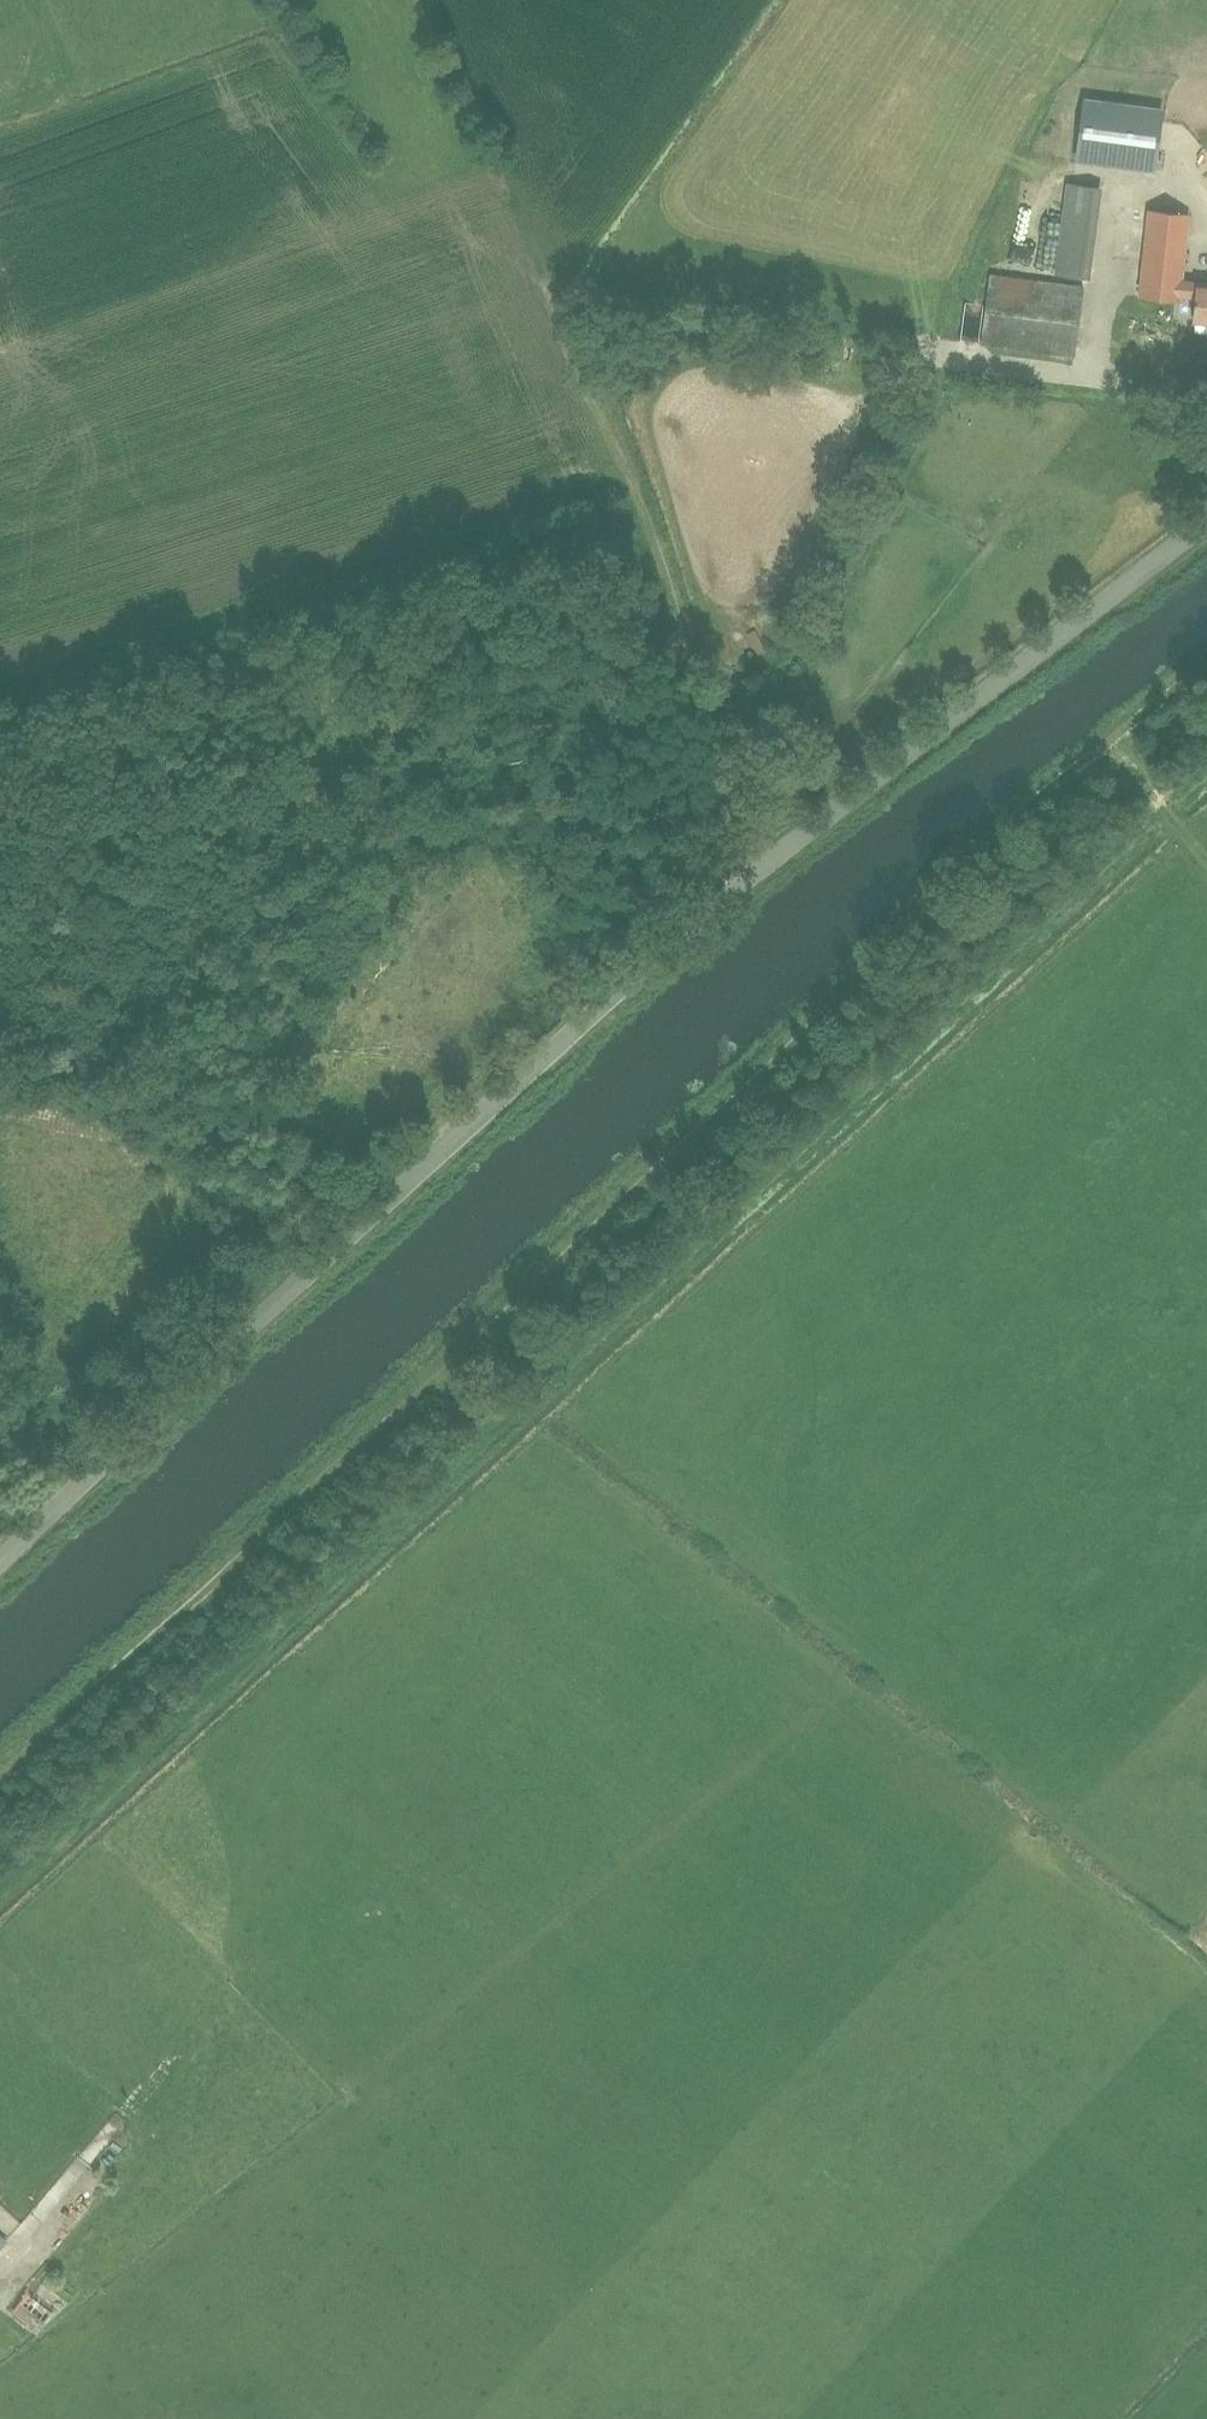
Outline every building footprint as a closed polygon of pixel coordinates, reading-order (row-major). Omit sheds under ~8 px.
[(1076,161),(1153,171),(1161,110),(1084,100),(1076,161)] [(1065,274),(1097,278),(1110,186),(1078,181),(1065,274)] [(1180,296),(1182,280),(1189,214),(1148,210),(1139,297),(1179,301),(1180,296)] [(990,275),(981,343),(1074,356),(1083,287),(990,275)] [(1182,280),(1180,296),(1195,298),(1193,319),(1206,321),(1206,283),(1182,280)] [(498,950),(505,965),(521,957),(514,942),(498,950)] [(84,1129),(94,1131),(100,1108),(91,1105),(84,1129)]
